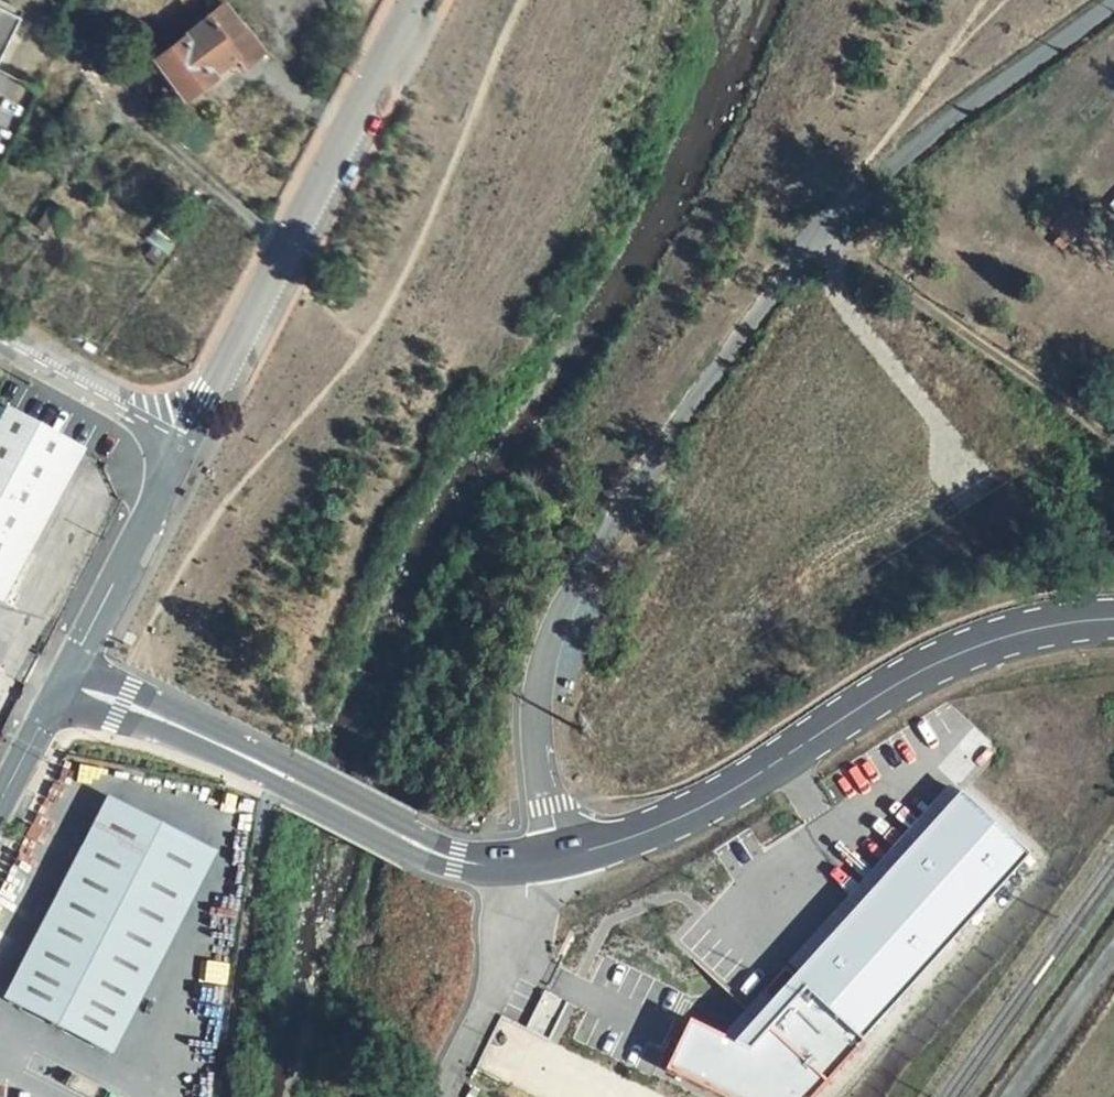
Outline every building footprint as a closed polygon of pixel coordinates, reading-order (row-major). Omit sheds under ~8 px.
[(214,13),(157,57),(164,66),(180,88),(187,98),(218,74),(216,73),(238,56),(246,67),(266,52),(245,26),(243,27),(225,3),(213,12),(214,13)] [(0,13),(0,36),(7,40),(20,14),(3,7),(0,13)] [(164,66),(157,71),(173,93),(180,88),(164,66)] [(56,200),(49,214),(63,222),(71,207),(56,200)] [(1071,217),(1054,203),(1036,226),(1066,250),(1084,227),(1078,222),(1081,218),(1074,213),(1071,217)] [(158,240),(147,255),(155,260),(166,244),(158,240)] [(335,290),(326,299),(339,311),(348,301),(335,290)] [(66,443),(2,410),(0,409),(0,570),(66,443)] [(0,599),(79,450),(66,443),(0,570),(0,599)] [(960,791),(735,1040),(688,1019),(666,1067),(728,1096),(810,1096),(1027,851),(960,791)] [(212,847),(113,797),(9,1001),(108,1051),(212,847)] [(477,1070),(541,1096),(679,1096),(498,1021),(477,1070)]
